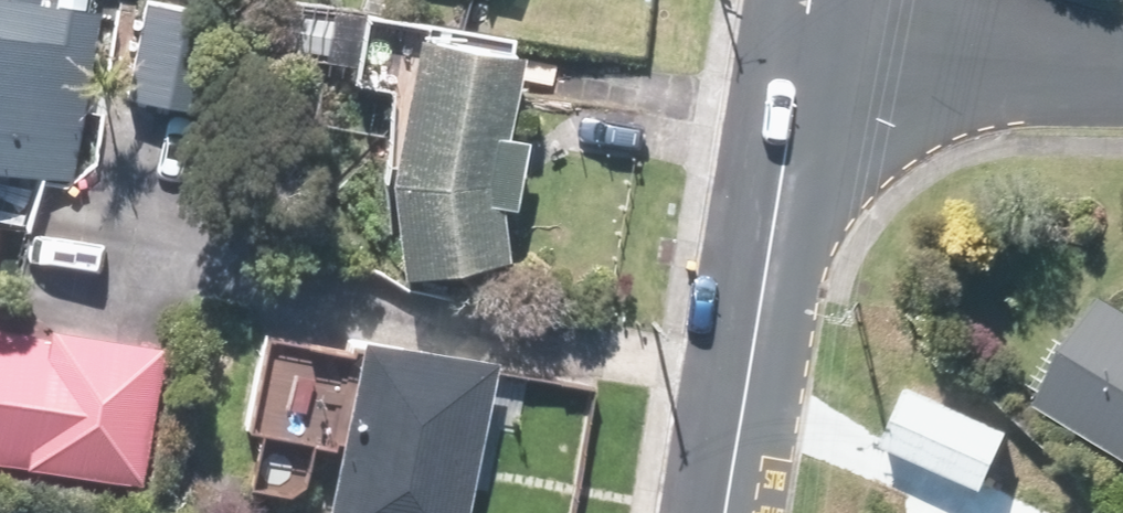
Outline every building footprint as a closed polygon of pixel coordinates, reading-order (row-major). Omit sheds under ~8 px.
[(75,164),(105,1),(98,0),(0,0),(0,151),(75,164)] [(181,0),(150,0),(134,85),(190,95),(207,5),(181,0)] [(427,22),(403,167),(411,266),(517,257),(512,200),(524,202),(537,127),(518,124),(533,39),(427,22)] [(1041,398),(1122,446),(1122,291),(1109,283),(1041,398)] [(144,481),(173,342),(56,318),(54,330),(0,319),(0,452),(144,481)] [(508,350),(373,323),(334,512),(475,512),(508,350)] [(913,381),(890,438),(992,479),(1015,422),(913,381)]
